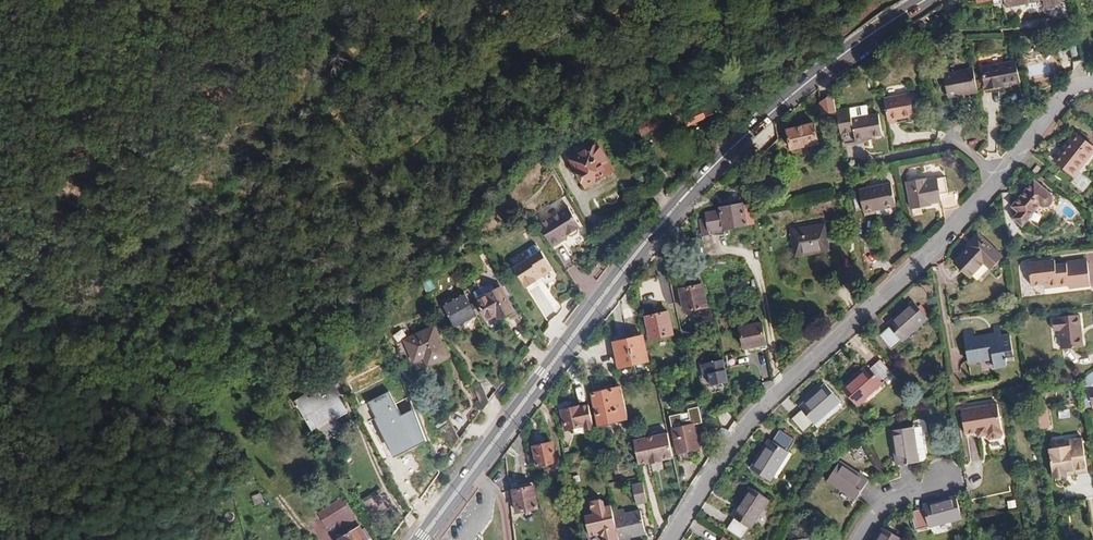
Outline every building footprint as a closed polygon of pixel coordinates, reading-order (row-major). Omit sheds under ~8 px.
[(1072,61),(1082,58),(1076,35),(1067,37),(1072,61)] [(1020,82),(1015,60),(981,67),(985,89),(1020,82)] [(977,92),(973,68),(944,73),(948,97),(977,92)] [(913,116),(909,94),(883,98),(887,120),(895,119),(906,117),(913,116)] [(684,112),(700,105),(698,100),(681,106),(684,112)] [(713,114),(708,102),(700,105),(684,112),(689,125),(713,114)] [(881,134),(881,130),(878,114),(852,118),(850,109),(836,112),(842,143),(871,139),(872,139),(872,136),(881,134)] [(661,114),(638,124),(642,135),(666,125),(661,114)] [(814,122),(787,129),(791,150),(818,144),(814,122)] [(885,139),(884,130),(881,130),(881,134),(872,136),(872,139),(871,139),(871,141),(885,139)] [(1074,176),(1092,152),(1092,147),(1075,133),(1053,160),(1074,176)] [(598,144),(571,159),(586,186),(613,171),(598,144)] [(1037,165),(1032,171),(1035,174),(1040,168),(1037,165)] [(947,193),(944,177),(927,180),(927,178),(906,182),(910,209),(932,205),(931,203),(931,200),(940,199),(941,201),(942,209),(957,206),(959,204),(957,191),(947,193)] [(1017,212),(1012,218),(1022,227),(1040,206),(1041,206),(1043,206),(1046,206),(1048,205),(1050,203),(1051,201),(1052,199),(1052,197),(1052,196),(1051,193),(1034,179),(1011,207),(1017,212)] [(891,183),(859,189),(863,213),(895,206),(891,183)] [(754,224),(751,204),(744,205),(744,203),(719,207),(720,211),(704,213),(704,219),(698,219),(701,236),(723,232),(723,229),(754,224)] [(578,228),(579,227),(567,207),(539,224),(554,246),(562,241),(561,239),(569,234),(570,235),(574,236),(577,233),(578,229),(578,228)] [(824,223),(790,229),(795,257),(829,251),(824,223)] [(968,247),(954,261),(970,277),(984,263),(990,269),(1002,257),(977,233),(966,245),(968,247)] [(566,244),(556,248),(565,268),(575,264),(566,244)] [(553,275),(554,271),(544,254),(516,272),(529,292),(539,286),(538,284),(537,281),(543,278),(544,280),(553,275)] [(1029,262),(1031,284),(1050,283),(1050,287),(1069,285),(1069,288),(1090,285),(1087,261),(1055,264),(1055,260),(1029,262)] [(430,279),(423,283),(428,292),(435,288),(430,279)] [(490,284),(472,295),(486,320),(496,315),(498,319),(513,311),(499,288),(494,291),(490,284)] [(703,284),(680,289),(684,312),(707,306),(703,284)] [(477,316),(464,293),(442,305),(454,328),(477,316)] [(902,341),(925,321),(928,318),(912,300),(886,323),(889,326),(878,335),(890,349),(901,340),(902,341)] [(669,311),(645,317),(650,339),(673,334),(669,311)] [(1057,318),(1054,318),(1055,330),(1058,330),(1060,348),(1083,347),(1079,315),(1057,317),(1057,318)] [(905,344),(928,324),(925,321),(902,341),(905,344)] [(765,344),(760,323),(739,327),(743,349),(765,344)] [(972,329),(963,330),(968,364),(993,360),(994,368),(1007,366),(1006,357),(1013,356),(1010,334),(1001,334),(1000,324),(993,325),(994,333),(973,336),(972,329)] [(434,326),(403,340),(413,362),(423,358),(427,366),(448,356),(434,326)] [(645,362),(639,336),(626,339),(632,365),(645,362)] [(632,365),(626,339),(613,342),(619,368),(632,365)] [(883,383),(882,382),(892,373),(879,358),(869,367),(867,365),(841,388),(857,406),(862,401),(883,383)] [(727,382),(722,359),(698,365),(701,376),(707,375),(710,386),(727,382)] [(417,373),(427,369),(424,361),(414,365),(417,373)] [(1092,386),(1092,371),(1081,379),(1085,408),(1092,408),(1090,387),(1092,386)] [(864,405),(886,386),(883,383),(862,401),(864,405)] [(305,395),(295,401),(312,429),(334,415),(336,418),(347,411),(337,396),(339,394),(333,384),(308,399),(305,395)] [(837,404),(840,402),(824,384),(799,406),(800,409),(790,418),(802,433),(813,424),(814,424),(837,404)] [(488,401),(480,385),(473,392),(481,410),(488,401)] [(627,418),(620,387),(592,393),(599,425),(627,418)] [(395,405),(389,393),(367,403),(394,459),(430,442),(409,399),(395,405)] [(817,427),(839,408),(837,404),(814,424),(817,427)] [(1004,435),(1000,404),(961,409),(964,434),(978,432),(979,436),(988,435),(988,437),(990,439),(1002,438),(1004,435)] [(585,426),(581,406),(560,410),(565,430),(568,429),(582,426),(585,426)] [(699,448),(693,425),(701,422),(698,406),(687,409),(689,419),(682,421),(680,414),(668,416),(679,464),(691,461),(690,455),(689,450),(697,448),(699,448)] [(448,418),(434,430),(451,450),(460,438),(448,418)] [(582,431),(582,426),(568,429),(570,434),(582,431)] [(926,458),(921,426),(914,427),(919,461),(923,460),(926,458)] [(596,443),(593,427),(585,429),(588,445),(596,443)] [(919,461),(914,427),(891,431),(896,465),(919,461)] [(769,439),(750,468),(770,481),(789,452),(787,451),(794,440),(779,430),(771,441),(769,439)] [(1088,466),(1083,436),(1070,438),(1071,444),(1050,447),(1054,475),(1067,473),(1067,470),(1088,466)] [(552,442),(533,447),(537,466),(556,462),(552,442)] [(674,470),(669,447),(636,455),(641,476),(641,477),(653,475),(663,473),(674,470)] [(579,461),(578,456),(577,454),(570,455),(568,448),(561,449),(565,465),(579,461)] [(840,461),(827,482),(856,500),(869,480),(840,461)] [(647,502),(642,483),(632,485),(636,504),(647,502)] [(538,508),(533,485),(512,490),(516,513),(538,508)] [(733,518),(726,529),(742,539),(749,528),(751,528),(769,500),(749,487),(731,516),(733,518)] [(224,491),(212,495),(215,503),(226,500),(224,491)] [(366,500),(375,516),(389,508),(380,492),(366,500)] [(261,495),(252,498),(254,505),(264,502),(261,495)] [(923,508),(910,512),(915,530),(928,526),(929,528),(962,519),(956,495),(922,505),(923,508)] [(340,499),(318,513),(327,527),(337,521),(346,535),(337,539),(367,539),(340,499)] [(611,505),(603,507),(602,501),(599,499),(588,501),(592,515),(584,517),(589,536),(599,534),(600,532),(605,535),(603,537),(601,539),(619,539),(612,511),(611,505)] [(639,510),(624,514),(623,509),(612,511),(619,539),(630,539),(630,536),(644,533),(639,510)] [(882,528),(875,539),(902,539),(882,528)]
